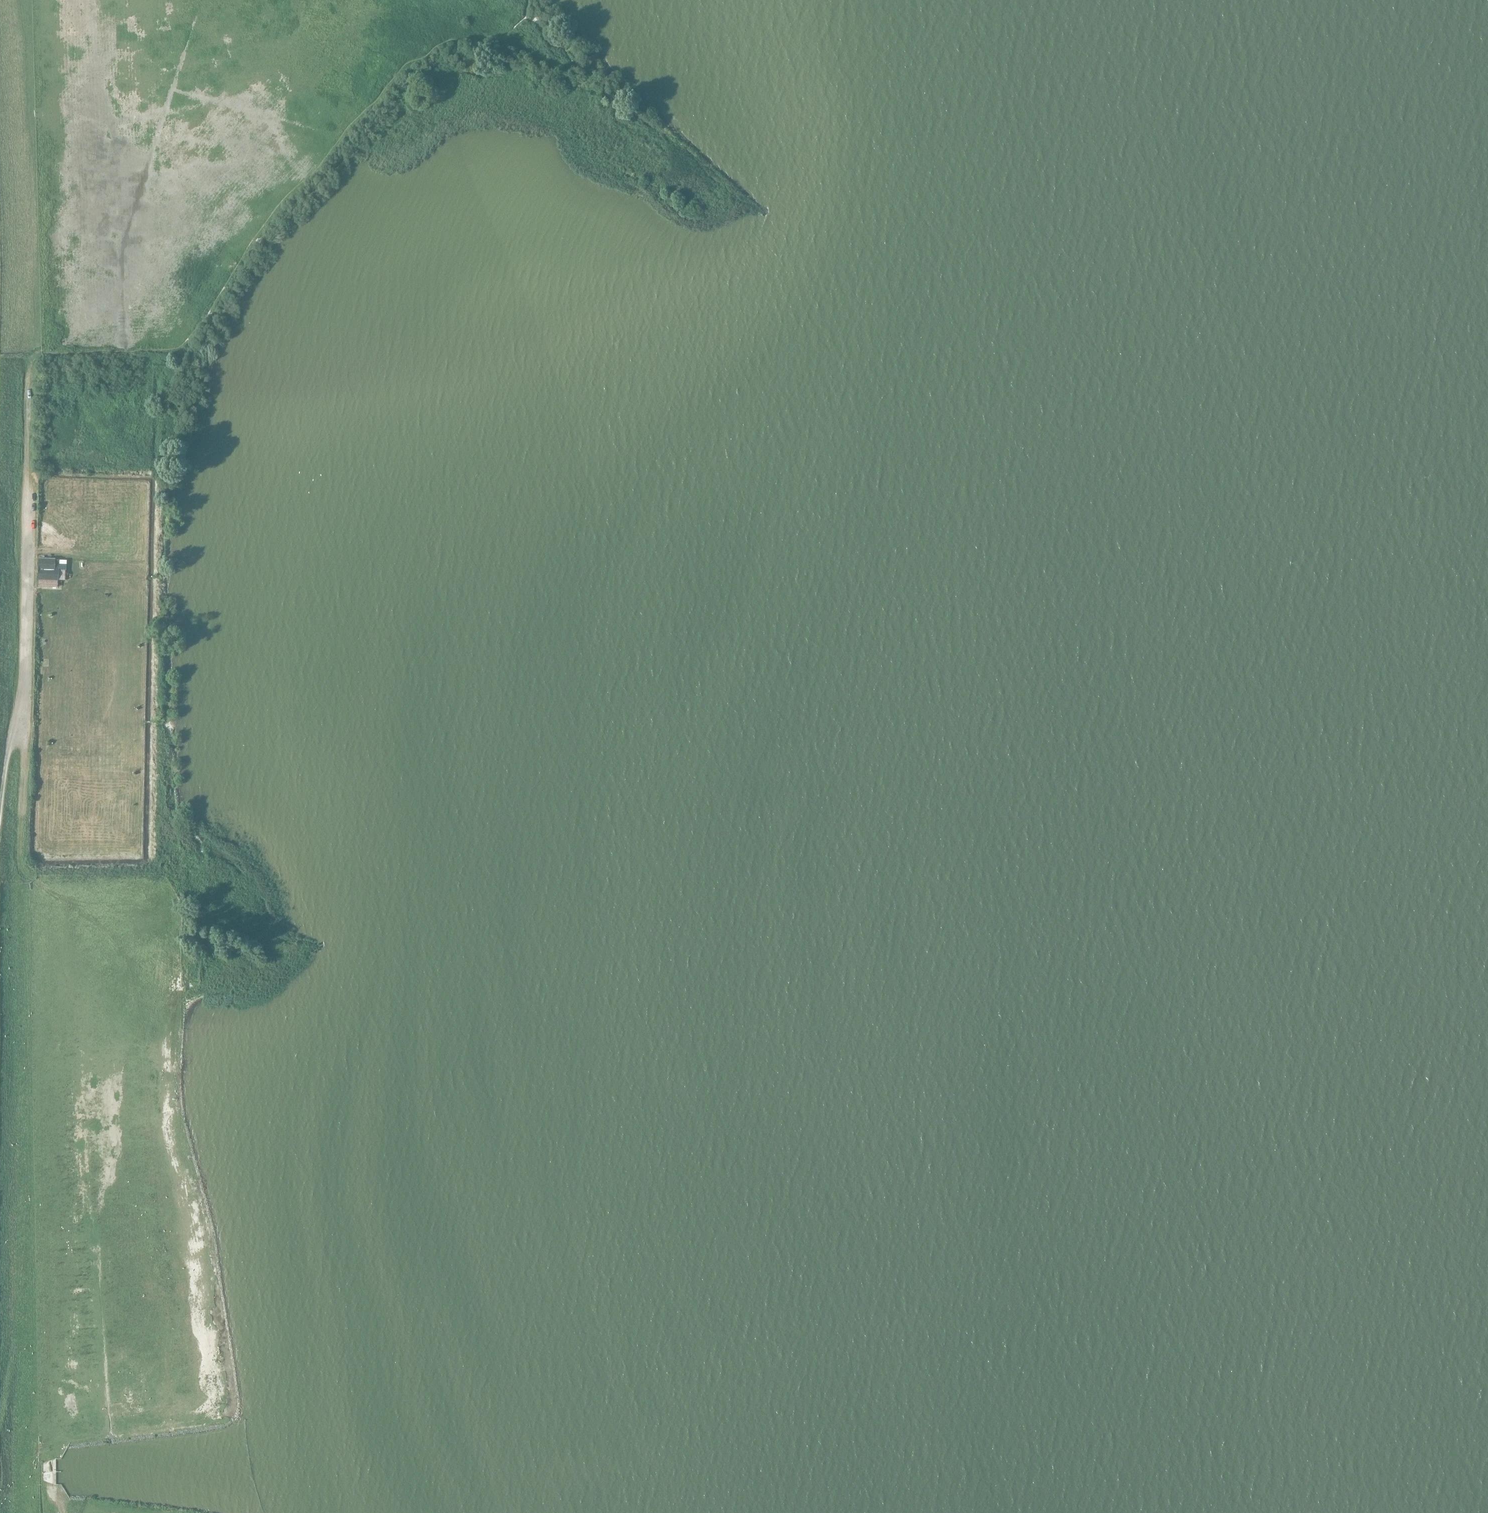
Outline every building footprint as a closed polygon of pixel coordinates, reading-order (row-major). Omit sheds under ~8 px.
[(55,559),(39,558),(38,569),(38,587),(58,588),(58,580),(65,580),(65,570),(58,570),(59,559),(55,559)]
